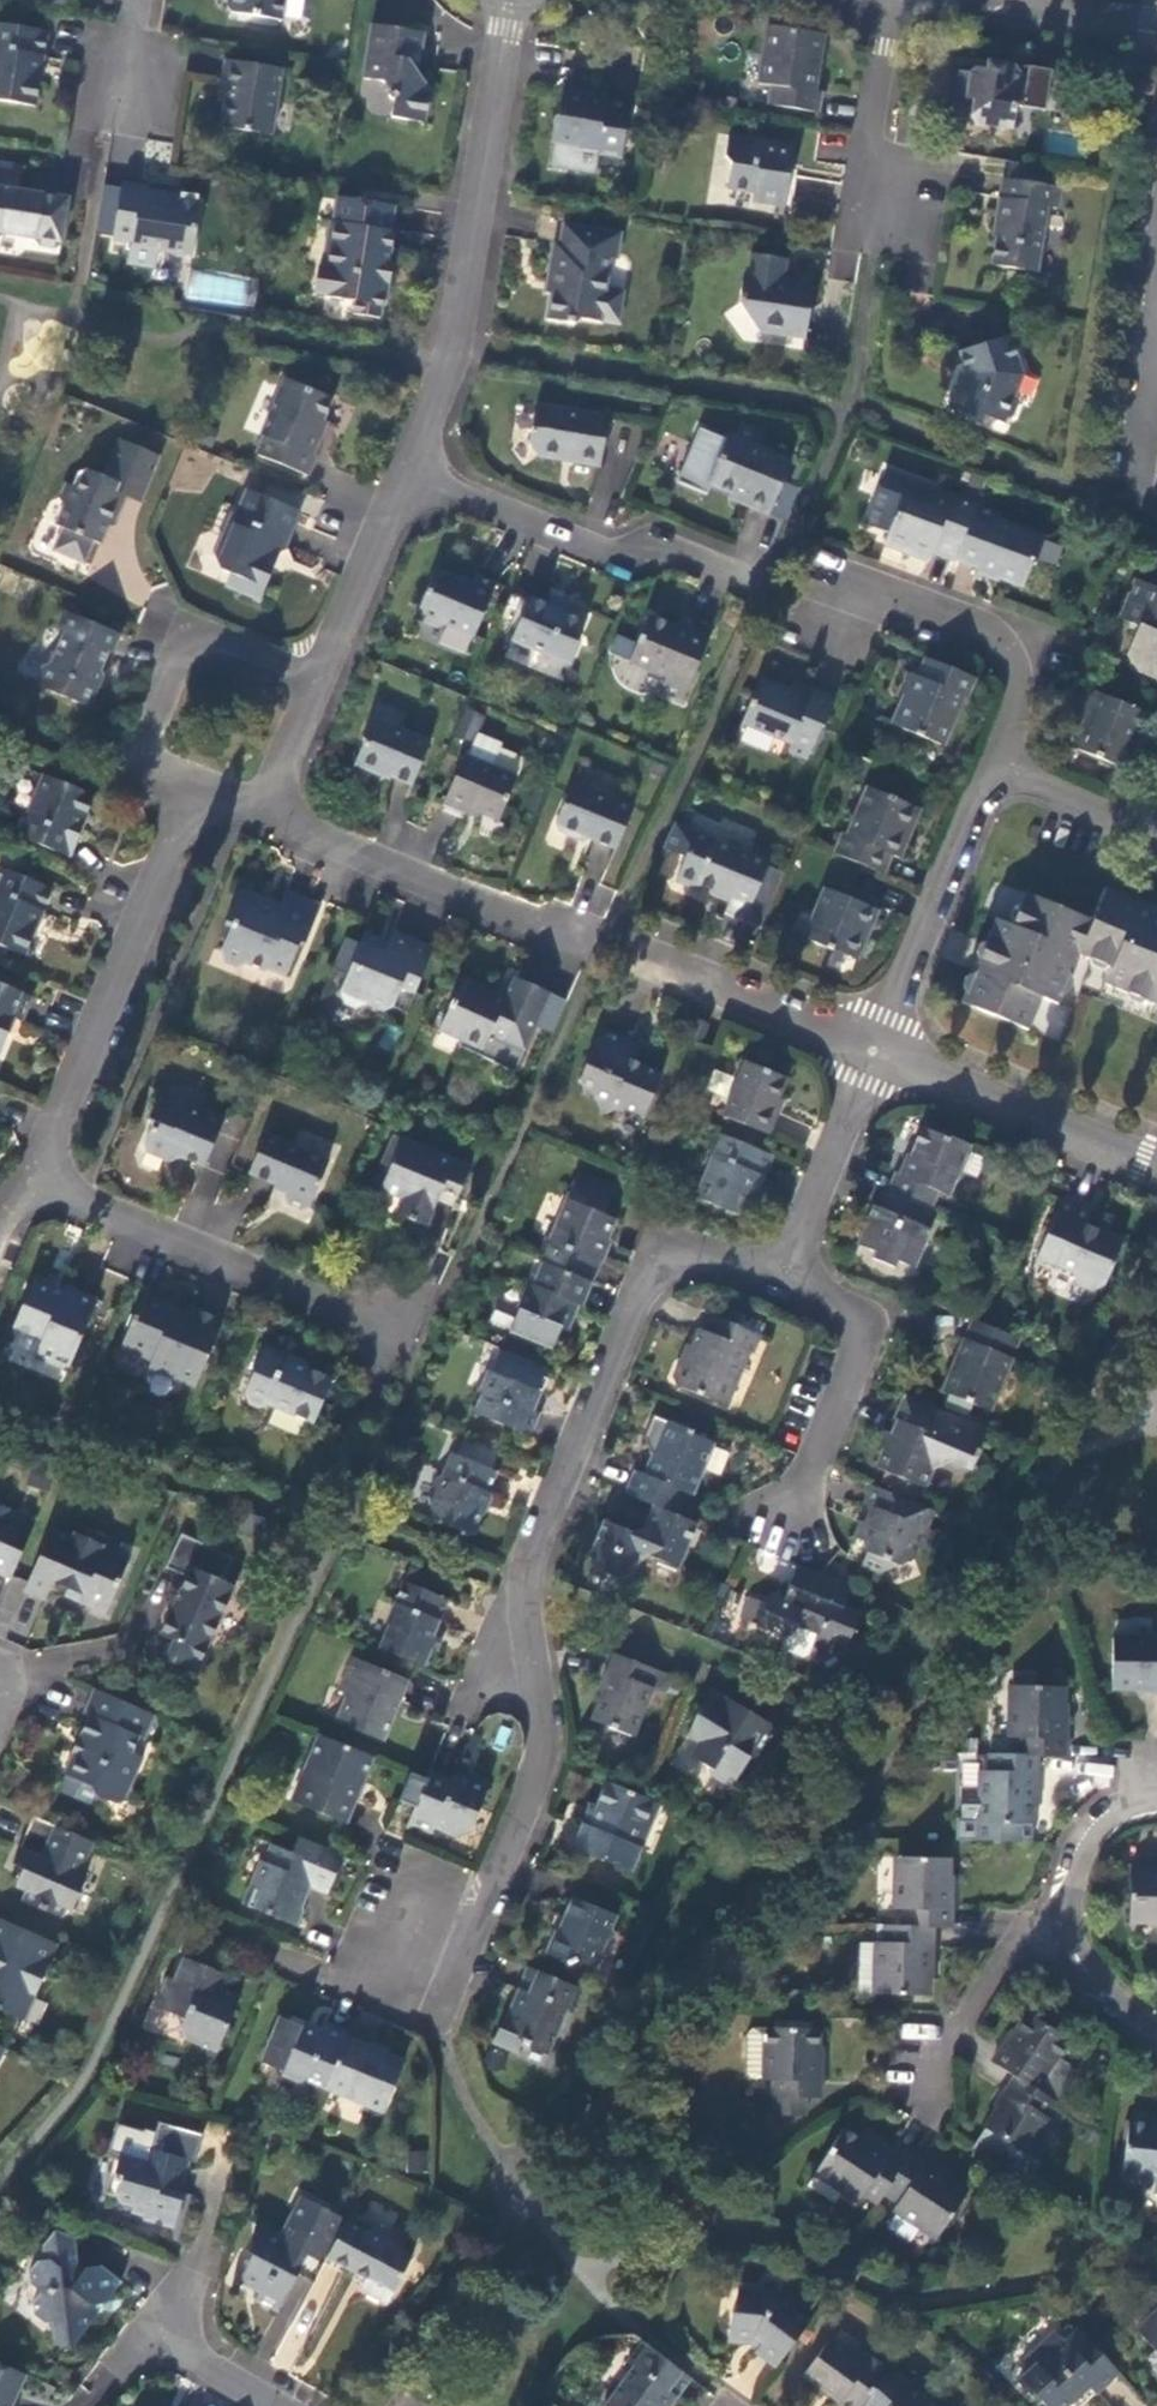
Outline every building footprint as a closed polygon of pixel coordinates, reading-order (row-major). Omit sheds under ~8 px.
[(286,0),(227,0),(227,3),(233,11),(283,19),(286,0)] [(0,21),(0,99),(35,105),(39,74),(37,74),(40,55),(43,54),(47,29),(0,21)] [(431,88),(418,68),(414,64),(416,52),(421,49),(424,30),(372,22),(363,74),(382,80),(394,96),(392,115),(426,121),(431,88)] [(825,34),(768,25),(759,84),(770,86),(769,104),(820,112),(823,91),(816,90),(819,69),(816,68),(818,60),(821,60),(825,34)] [(272,134),(280,86),(274,84),(276,66),(225,59),(222,79),(227,81),(220,127),(272,134)] [(1015,64),(990,60),(988,68),(978,67),(971,72),(967,98),(974,99),(973,118),(977,123),(1013,129),(1018,106),(1023,106),(1027,81),(1023,80),(1023,74),(1015,64)] [(274,84),(280,86),(282,67),(276,66),(274,84)] [(622,159),(630,106),(589,100),(588,96),(563,91),(559,118),(555,119),(551,142),(575,146),(581,151),(597,153),(597,155),(622,159)] [(795,145),(729,135),(727,155),(731,165),(727,189),(754,193),(754,202),(785,206),(789,183),(786,184),(788,171),(790,172),(795,145)] [(25,191),(24,197),(15,195),(15,189),(19,167),(0,164),(0,232),(33,238),(39,246),(53,249),(59,242),(66,199),(25,191)] [(1060,188),(1001,179),(994,226),(997,226),(991,265),(1036,272),(1047,207),(1057,209),(1060,188)] [(112,237),(131,241),(132,238),(150,241),(155,246),(191,253),(201,201),(163,195),(163,191),(141,188),(142,184),(122,181),(112,237)] [(386,296),(389,281),(378,279),(382,262),(388,263),(394,230),(391,229),(395,204),(337,195),(333,220),(330,220),(323,267),(318,267),(314,293),(327,294),(327,296),(354,301),(353,313),(379,318),(383,297),(386,296)] [(623,232),(563,223),(560,242),(555,242),(551,270),(555,272),(547,318),(574,323),(580,317),(600,322),(601,319),(620,321),(624,291),(607,287),(613,256),(619,256),(623,232)] [(132,238),(131,241),(131,244),(155,246),(150,241),(132,238)] [(740,302),(755,323),(807,331),(814,289),(783,285),(788,259),(752,253),(748,279),(743,279),(740,302)] [(378,279),(389,281),(391,265),(388,263),(382,262),(378,279)] [(807,331),(755,323),(762,331),(805,339),(807,331)] [(949,403),(952,410),(978,419),(984,416),(1005,424),(1007,419),(1013,416),(1018,402),(1016,395),(1023,375),(1010,336),(959,352),(966,373),(962,385),(954,388),(949,403)] [(283,375),(268,408),(272,416),(266,435),(263,434),(255,453),(307,473),(316,454),(314,453),(322,432),(319,431),(324,420),(335,425),(337,422),(324,416),(332,395),(283,375)] [(599,412),(532,401),(526,442),(535,455),(561,460),(562,456),(571,458),(572,461),(597,466),(604,434),(596,433),(599,412)] [(272,416),(268,408),(258,432),(263,434),(266,435),(272,416)] [(769,513),(790,464),(773,458),(775,452),(729,434),(710,481),(752,499),(751,505),(769,513)] [(101,542),(121,491),(124,484),(144,492),(160,454),(119,438),(104,474),(85,467),(77,486),(65,481),(59,494),(62,505),(56,523),(62,526),(55,548),(85,561),(93,540),(101,542)] [(773,458),(790,464),(792,459),(775,452),(773,458)] [(124,484),(121,491),(141,500),(144,492),(124,484)] [(220,567),(230,571),(240,576),(236,587),(257,595),(256,600),(259,600),(273,564),(272,559),(274,553),(288,546),(287,542),(298,511),(262,497),(246,490),(245,494),(242,497),(227,534),(223,534),(215,555),(220,567)] [(956,559),(975,507),(932,490),(926,508),(902,498),(884,545),(911,556),(912,551),(929,558),(932,551),(956,559)] [(997,515),(975,507),(956,559),(1022,585),(1031,562),(1033,564),(1042,541),(995,523),(997,515)] [(1037,559),(1055,564),(1060,544),(1043,539),(1037,559)] [(475,635),(497,581),(476,573),(472,583),(435,568),(416,616),(438,626),(447,623),(475,635)] [(240,576),(230,571),(226,583),(236,587),(240,576)] [(1135,602),(1143,582),(1136,579),(1128,600),(1135,602)] [(1143,582),(1135,602),(1128,600),(1120,619),(1138,627),(1128,653),(1131,663),(1156,673),(1156,588),(1143,582)] [(546,606),(548,601),(530,594),(528,599),(546,606)] [(562,608),(548,601),(546,606),(528,599),(512,638),(571,662),(580,643),(579,638),(587,615),(564,605),(562,608)] [(64,630),(71,613),(62,608),(55,626),(64,630)] [(684,698),(711,634),(689,626),(688,629),(649,612),(630,659),(666,674),(661,688),(684,698)] [(115,630),(71,613),(64,630),(51,660),(44,664),(38,678),(41,687),(88,706),(98,686),(95,679),(115,630)] [(976,680),(930,661),(923,679),(909,673),(901,694),(903,695),(911,699),(899,729),(943,747),(962,700),(967,702),(976,680)] [(833,701),(794,683),(789,694),(761,681),(742,726),(791,746),(788,754),(805,761),(817,730),(820,732),(833,701)] [(1119,767),(1142,711),(1085,687),(1076,707),(1089,713),(1076,749),(1119,767)] [(911,699),(903,695),(891,725),(899,729),(911,699)] [(463,707),(455,736),(474,742),(482,713),(463,707)] [(429,739),(370,714),(364,732),(362,733),(362,744),(355,764),(377,775),(378,771),(411,784),(429,739)] [(516,775),(464,753),(444,801),(466,811),(468,807),(497,820),(516,775)] [(93,795),(44,774),(28,813),(21,811),(14,832),(70,857),(79,834),(74,832),(80,818),(84,818),(93,795)] [(634,803),(573,778),(555,822),(558,829),(577,837),(583,834),(617,846),(634,803)] [(840,833),(830,854),(879,874),(887,855),(896,860),(905,839),(900,837),(912,806),(869,788),(849,836),(840,833)] [(900,837),(905,839),(918,810),(912,806),(900,837)] [(766,862),(711,840),(694,884),(729,899),(725,913),(742,920),(756,885),(774,892),(782,874),(764,867),(766,862)] [(0,866),(0,944),(12,949),(20,925),(16,923),(32,880),(0,866)] [(756,885),(742,920),(760,927),(774,892),(756,885)] [(284,893),(279,905),(277,912),(263,906),(265,899),(240,889),(225,926),(230,927),(221,953),(224,962),(237,968),(247,964),(265,972),(266,969),(285,976),(299,944),(304,946),(320,907),(284,893)] [(1024,892),(1010,924),(994,918),(960,1000),(1028,1029),(1040,999),(1055,1004),(1076,955),(1108,969),(1102,986),(1155,1009),(1156,1014),(1156,911),(1103,889),(1091,919),(1024,892)] [(804,940),(849,959),(862,929),(868,931),(876,911),(825,892),(804,940)] [(277,912),(279,905),(265,899),(263,906),(277,912)] [(862,929),(849,959),(855,961),(868,931),(862,929)] [(392,930),(389,939),(386,947),(379,944),(382,937),(367,932),(363,943),(348,937),(333,968),(348,975),(341,992),(345,1002),(358,1006),(367,1002),(382,1009),(389,1007),(400,985),(414,990),(433,946),(392,930)] [(386,947),(389,939),(382,937),(379,944),(386,947)] [(512,973),(505,993),(502,1001),(488,996),(492,988),(462,975),(440,1027),(461,1036),(482,1047),(480,1052),(516,1067),(550,987),(512,973)] [(8,1034),(5,1032),(11,1017),(20,1021),(31,997),(0,984),(0,1051),(8,1034)] [(502,1001),(505,993),(492,988),(488,996),(502,1001)] [(704,1020),(692,1015),(690,1019),(683,1035),(694,1040),(696,1041),(704,1020)] [(605,1111),(622,1104),(625,1098),(646,1107),(661,1072),(630,1058),(635,1047),(632,1039),(606,1027),(597,1031),(579,1078),(582,1087),(592,1092),(598,1108),(605,1111)] [(475,1064),(480,1052),(482,1047),(461,1036),(454,1054),(475,1064)] [(763,1129),(769,1113),(765,1112),(770,1098),(781,1072),(746,1059),(722,1113),(763,1129)] [(625,1098),(622,1104),(644,1113),(646,1107),(625,1098)] [(765,1112),(769,1113),(774,1100),(770,1098),(765,1112)] [(203,1169),(210,1154),(206,1143),(215,1118),(205,1113),(206,1111),(183,1102),(181,1110),(171,1106),(172,1105),(157,1099),(147,1124),(148,1130),(141,1148),(146,1154),(169,1162),(181,1160),(203,1169)] [(206,1143),(210,1154),(222,1121),(215,1118),(206,1143)] [(892,1169),(883,1189),(928,1207),(935,1188),(946,1193),(968,1141),(947,1133),(947,1135),(918,1124),(906,1151),(903,1151),(895,1170),(892,1169)] [(764,1176),(773,1153),(718,1131),(710,1153),(714,1154),(698,1196),(743,1214),(760,1174),(764,1176)] [(284,1196),(287,1202),(303,1209),(309,1206),(329,1159),(265,1132),(249,1172),(288,1188),(284,1196)] [(428,1223),(437,1198),(432,1193),(439,1186),(442,1187),(457,1192),(471,1165),(394,1134),(381,1164),(388,1166),(381,1186),(402,1197),(397,1211),(428,1223)] [(432,1193),(437,1198),(442,1187),(439,1186),(432,1193)] [(923,1225),(930,1207),(928,1207),(883,1189),(876,1205),(868,1203),(853,1242),(869,1249),(868,1255),(892,1267),(895,1259),(914,1267),(930,1229),(923,1225)] [(1063,1196),(1038,1255),(1073,1270),(1078,1281),(1096,1288),(1106,1283),(1125,1238),(1099,1227),(1097,1233),(1086,1228),(1094,1208),(1092,1204),(1068,1194),(1063,1196)] [(564,1216),(545,1260),(546,1260),(591,1279),(593,1274),(607,1240),(596,1235),(606,1210),(569,1196),(562,1214),(564,1216)] [(581,1303),(591,1279),(546,1260),(537,1283),(532,1281),(521,1309),(537,1315),(530,1334),(554,1345),(563,1326),(566,1326),(576,1302),(581,1303)] [(591,1279),(606,1286),(608,1279),(593,1274),(591,1279)] [(67,1370),(97,1298),(64,1285),(60,1295),(52,1292),(54,1289),(33,1280),(14,1326),(42,1340),(36,1356),(67,1370)] [(196,1384),(224,1318),(193,1304),(188,1316),(173,1310),(175,1306),(172,1301),(146,1290),(124,1341),(155,1354),(152,1360),(175,1370),(174,1374),(196,1384)] [(514,1327),(530,1334),(537,1315),(521,1309),(514,1327)] [(686,1360),(679,1364),(673,1378),(676,1385),(723,1404),(733,1379),(737,1381),(749,1350),(753,1352),(760,1334),(710,1314),(709,1315),(703,1331),(699,1329),(691,1347),(686,1360)] [(1018,1335),(990,1324),(972,1317),(955,1357),(958,1358),(945,1389),(990,1409),(1018,1335)] [(315,1419),(333,1373),(288,1356),(290,1351),(266,1342),(245,1392),(248,1398),(262,1404),(272,1403),(315,1419)] [(686,1345),(679,1364),(686,1360),(691,1347),(686,1345)] [(532,1407),(547,1367),(502,1348),(486,1388),(479,1386),(470,1408),(528,1433),(538,1410),(532,1407)] [(982,1445),(989,1428),(904,1392),(894,1416),(896,1417),(892,1430),(901,1432),(897,1441),(887,1439),(877,1465),(924,1485),(932,1466),(955,1456),(972,1464),(978,1454),(981,1455),(985,1447),(982,1445)] [(631,1467),(622,1490),(651,1503),(680,1515),(687,1499),(676,1494),(679,1487),(689,1491),(710,1440),(689,1431),(690,1427),(668,1418),(644,1472),(631,1467)] [(498,1469),(505,1452),(473,1439),(465,1456),(459,1455),(451,1475),(443,1478),(440,1485),(443,1495),(434,1517),(479,1536),(505,1473),(498,1469)] [(929,1524),(935,1509),(870,1483),(862,1502),(872,1506),(867,1520),(860,1517),(853,1532),(861,1535),(869,1551),(865,1563),(883,1571),(914,1557),(920,1543),(930,1548),(939,1528),(929,1524)] [(687,1499),(689,1491),(679,1487),(676,1494),(687,1499)] [(680,1515),(651,1503),(645,1521),(629,1529),(598,1516),(583,1554),(587,1567),(617,1578),(627,1574),(635,1557),(645,1553),(675,1566),(693,1520),(680,1515)] [(37,1522),(0,1506),(0,1572),(13,1577),(37,1522)] [(104,1551),(106,1545),(74,1531),(72,1537),(53,1529),(26,1589),(27,1590),(28,1587),(47,1595),(45,1598),(46,1598),(54,1581),(70,1588),(83,1594),(81,1600),(107,1611),(129,1561),(104,1551)] [(223,1578),(233,1554),(181,1531),(166,1565),(186,1574),(160,1632),(174,1638),(165,1657),(195,1671),(235,1584),(223,1578)] [(131,1555),(106,1545),(104,1551),(129,1561),(131,1555)] [(819,1573),(794,1563),(787,1583),(797,1588),(791,1604),(774,1598),(765,1602),(746,1595),(738,1617),(783,1636),(792,1633),(795,1626),(816,1633),(835,1641),(846,1645),(859,1611),(842,1604),(831,1600),(839,1580),(830,1576),(819,1573)] [(842,1604),(849,1585),(839,1580),(831,1600),(842,1604)] [(375,1651),(419,1668),(425,1651),(431,1653),(436,1641),(426,1637),(441,1600),(396,1583),(380,1620),(383,1630),(375,1651)] [(83,1594),(70,1588),(67,1594),(81,1600),(83,1594)] [(831,1650),(835,1641),(816,1633),(812,1643),(831,1650)] [(1113,1638),(1110,1690),(1154,1691),(1154,1694),(1156,1695),(1156,1640),(1113,1638)] [(649,1671),(595,1650),(588,1666),(591,1667),(573,1716),(627,1738),(647,1690),(642,1688),(649,1671)] [(376,1742),(400,1684),(347,1662),(334,1692),(336,1693),(339,1702),(331,1723),(376,1742)] [(1021,1740),(1020,1757),(1039,1758),(1068,1757),(1069,1722),(1065,1721),(1066,1688),(1013,1686),(1013,1738),(1021,1740)] [(157,1714),(95,1687),(84,1712),(90,1715),(80,1738),(85,1740),(82,1750),(75,1752),(74,1752),(65,1773),(92,1785),(96,1793),(118,1802),(126,1799),(144,1757),(133,1752),(140,1736),(147,1739),(157,1714)] [(767,1723),(725,1698),(721,1705),(708,1697),(696,1714),(685,1737),(695,1744),(689,1756),(708,1769),(709,1776),(723,1783),(732,1783),(753,1747),(759,1747),(768,1731),(767,1723)] [(357,1784),(368,1759),(314,1737),(300,1770),(306,1786),(299,1806),(341,1825),(350,1803),(348,1795),(354,1782),(357,1784)] [(963,1756),(960,1785),(976,1787),(979,1757),(963,1756)] [(1020,1757),(993,1756),(993,1772),(984,1773),(984,1790),(967,1789),(967,1821),(981,1822),(983,1842),(1021,1843),(1022,1825),(1035,1824),(1036,1792),(1039,1792),(1039,1758),(1020,1757)] [(1084,1762),(1083,1775),(1112,1778),(1113,1765),(1084,1762)] [(446,1783),(423,1775),(402,1826),(426,1835),(428,1830),(451,1839),(464,1835),(482,1788),(457,1776),(446,1783)] [(637,1830),(648,1803),(638,1799),(602,1784),(585,1827),(578,1824),(568,1850),(627,1873),(645,1833),(637,1830)] [(94,1840),(34,1814),(13,1862),(24,1867),(16,1885),(28,1889),(24,1898),(62,1915),(66,1906),(72,1909),(88,1873),(81,1871),(94,1840)] [(324,1892),(340,1856),(294,1837),(288,1853),(269,1846),(262,1864),(257,1863),(240,1905),(293,1927),(298,1914),(298,1903),(305,1884),(324,1892)] [(907,1911),(907,1929),(937,1929),(955,1929),(957,1891),(953,1890),(955,1859),(900,1859),(900,1910),(907,1911)] [(1130,1874),(1128,1928),(1156,1929),(1156,1874),(1130,1874)] [(612,1917),(568,1900),(558,1920),(562,1921),(557,1933),(550,1931),(540,1955),(561,1965),(570,1961),(590,1970),(601,1944),(609,1935),(606,1932),(612,1917)] [(0,1917),(0,2008),(19,2016),(30,1991),(36,1994),(50,1962),(44,1959),(52,1941),(58,1944),(58,1942),(0,1917)] [(907,1929),(890,1928),(890,1945),(882,1945),(882,1995),(935,1997),(935,1967),(937,1966),(937,1929),(907,1929)] [(882,1995),(882,1945),(867,1946),(866,1997),(882,1995)] [(209,2054),(232,1998),(207,1989),(212,1974),(176,1958),(165,1982),(161,1981),(154,1998),(157,2010),(175,2017),(171,2028),(176,2040),(209,2054)] [(569,2017),(578,1993),(524,1970),(514,1993),(517,1994),(511,2009),(508,2008),(498,2031),(495,2030),(490,2046),(513,2055),(519,2042),(548,2053),(563,2015),(569,2017)] [(25,2019),(36,1994),(30,1991),(19,2016),(25,2019)] [(253,2062),(319,2089),(340,2038),(318,2029),(316,2034),(272,2016),(253,2062)] [(1000,2049),(990,2065),(1013,2080),(1039,2097),(1071,2047),(1027,2016),(1004,2050),(1000,2049)] [(765,2082),(768,2030),(755,2029),(748,2034),(746,2073),(751,2081),(765,2082)] [(821,2032),(768,2030),(765,2082),(775,2083),(773,2116),(806,2117),(807,2100),(821,2101),(823,2064),(818,2063),(821,2032)] [(340,2038),(319,2089),(346,2100),(348,2096),(355,2099),(357,2104),(379,2113),(385,2097),(384,2092),(386,2086),(389,2085),(399,2063),(382,2055),(379,2061),(372,2058),(373,2054),(366,2052),(367,2048),(340,2038)] [(1039,2097),(1013,2080),(1004,2095),(1007,2097),(971,2152),(1001,2172),(1028,2185),(1039,2167),(1029,2160),(1052,2123),(1048,2121),(1056,2107),(1039,2097)] [(1129,2128),(1124,2178),(1156,2183),(1156,2130),(1129,2128)] [(865,2196),(879,2206),(886,2194),(905,2165),(873,2145),(871,2148),(845,2131),(817,2176),(860,2204),(865,2196)] [(409,2149),(407,2171),(425,2173),(427,2151),(409,2149)] [(127,2160),(120,2187),(125,2189),(122,2202),(127,2210),(153,2217),(151,2225),(181,2233),(190,2199),(188,2198),(196,2166),(154,2155),(151,2166),(127,2160)] [(942,2174),(911,2155),(905,2165),(886,2194),(900,2204),(896,2212),(940,2239),(947,2226),(967,2194),(940,2178),(942,2174)] [(345,2241),(354,2224),(310,2201),(290,2239),(269,2228),(257,2251),(255,2253),(262,2257),(247,2284),(267,2294),(263,2302),(286,2314),(310,2268),(326,2276),(345,2241)] [(49,2291),(42,2299),(44,2312),(54,2320),(60,2320),(62,2339),(70,2346),(78,2345),(78,2349),(102,2319),(88,2308),(95,2299),(100,2303),(116,2302),(132,2281),(112,2265),(97,2267),(93,2272),(88,2267),(85,2236),(66,2228),(52,2244),(54,2258),(48,2259),(40,2268),(41,2281),(49,2288),(49,2291)] [(345,2241),(326,2276),(364,2297),(361,2303),(363,2311),(380,2320),(388,2318),(410,2276),(400,2270),(407,2259),(390,2250),(387,2255),(370,2245),(367,2253),(345,2241)] [(778,2366),(806,2326),(793,2318),(797,2305),(780,2293),(772,2303),(758,2294),(737,2291),(737,2317),(732,2316),(733,2340),(750,2341),(759,2347),(757,2351),(778,2366)] [(1156,2348),(1156,2317),(1142,2331),(1156,2348)] [(1077,2327),(1065,2340),(1058,2334),(1023,2369),(1029,2376),(1021,2385),(1036,2401),(1043,2401),(1049,2405),(1068,2405),(1081,2394),(1088,2401),(1120,2372),(1077,2327)] [(890,2370),(869,2356),(852,2354),(832,2339),(803,2379),(840,2405),(864,2405),(890,2370)] [(640,2347),(628,2365),(634,2370),(610,2405),(664,2405),(670,2398),(674,2401),(687,2381),(650,2353),(640,2347)] [(25,2381),(0,2370),(0,2405),(13,2405),(25,2381)] [(890,2370),(864,2405),(932,2405),(890,2370)]
